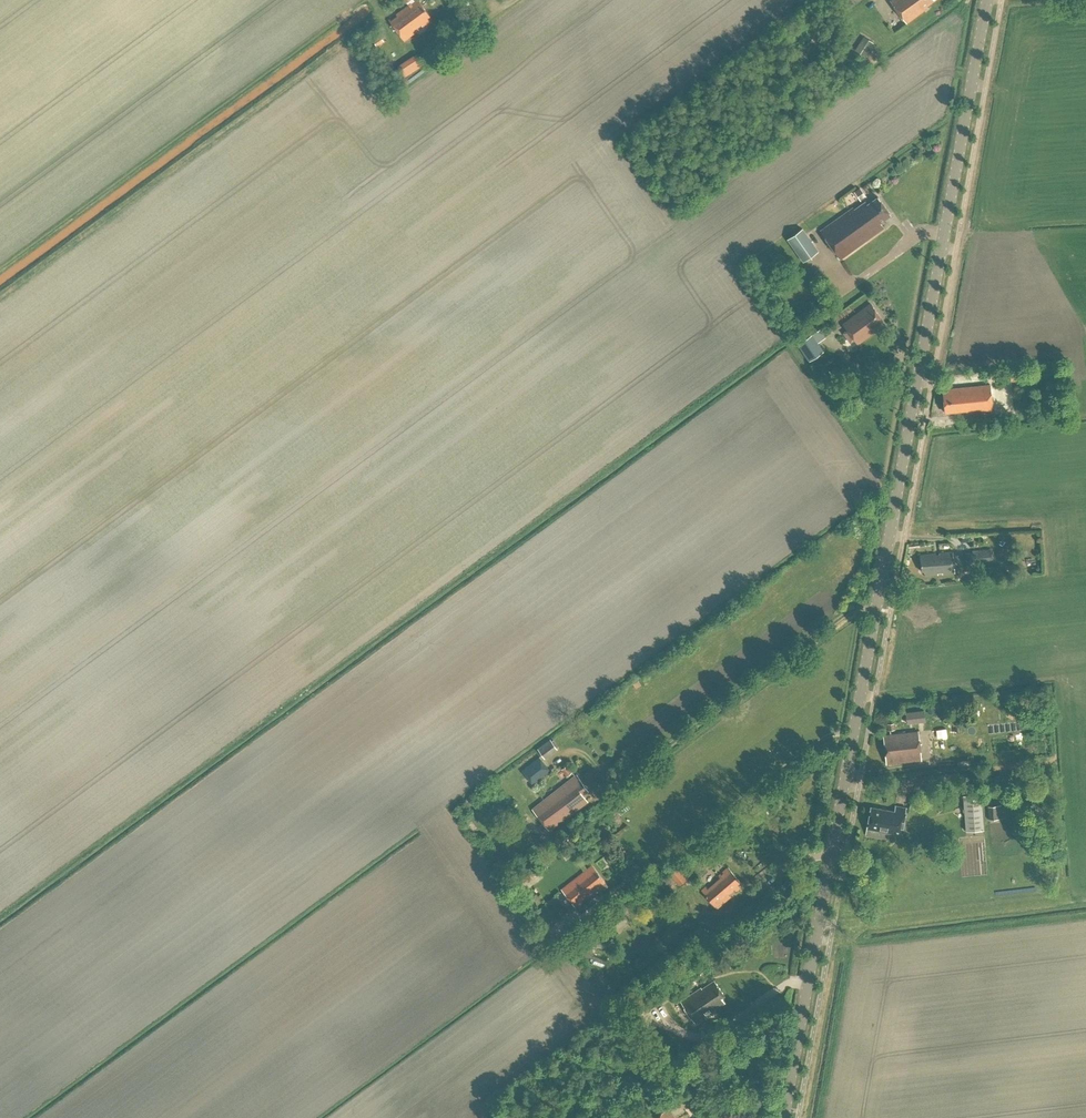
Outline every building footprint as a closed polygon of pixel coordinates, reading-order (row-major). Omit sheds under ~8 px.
[(407,5),(389,19),(405,40),(430,21),(428,17),(431,15),(419,0),(404,0),(407,5)] [(906,22),(928,8),(926,6),(935,0),(890,0),(906,22)] [(873,43),(864,37),(856,50),(865,56),(873,43)] [(408,72),(415,67),(409,59),(402,65),(408,72)] [(860,200),(866,196),(860,187),(854,191),(860,200)] [(821,229),(840,257),(884,227),(880,221),(890,214),(878,196),(868,202),(866,201),(857,206),(856,204),(821,229)] [(802,228),(787,238),(803,261),(818,251),(802,228)] [(871,302),(842,323),(857,343),(883,325),(881,320),(885,317),(871,302)] [(798,345),(810,362),(824,351),(812,334),(798,345)] [(1011,380),(1022,380),(1021,372),(1010,373),(1011,380)] [(966,413),(992,411),(990,385),(947,389),(948,392),(943,393),(945,413),(966,411),(966,413)] [(965,554),(964,563),(983,561),(982,552),(965,554)] [(923,576),(953,574),(951,554),(918,557),(920,572),(923,571),(923,576)] [(928,713),(936,712),(935,707),(910,709),(911,722),(929,721),(928,713)] [(918,731),(883,735),(887,764),(921,760),(918,731)] [(550,740),(538,749),(544,759),(558,750),(550,740)] [(522,771),(533,785),(551,772),(539,758),(522,771)] [(567,776),(572,772),(566,765),(561,769),(567,776)] [(532,809),(549,831),(588,802),(583,796),(589,792),(576,775),(532,809)] [(963,795),(966,832),(984,831),(981,794),(963,795)] [(1001,805),(987,806),(988,819),(1005,818),(1005,811),(1001,811),(1001,805)] [(902,835),(906,814),(907,809),(896,807),(895,812),(871,807),(867,828),(880,831),(881,828),(891,830),(891,833),(902,835)] [(667,870),(657,879),(665,889),(675,880),(680,886),(689,878),(676,862),(667,870)] [(518,886),(534,876),(527,865),(511,875),(518,886)] [(562,890),(575,906),(592,895),(590,894),(604,882),(592,866),(562,890)] [(729,869),(702,892),(716,909),(731,896),(729,894),(734,889),(736,892),(741,888),(738,884),(740,882),(729,869)] [(558,922),(544,904),(538,908),(551,927),(558,922)] [(709,916),(700,924),(708,934),(718,926),(709,916)] [(701,981),(706,978),(702,972),(697,975),(701,981)] [(701,988),(681,1002),(695,1024),(725,1003),(721,998),(725,996),(714,981),(703,990),(701,988)] [(669,1109),(655,1117),(675,1117),(669,1109)]
